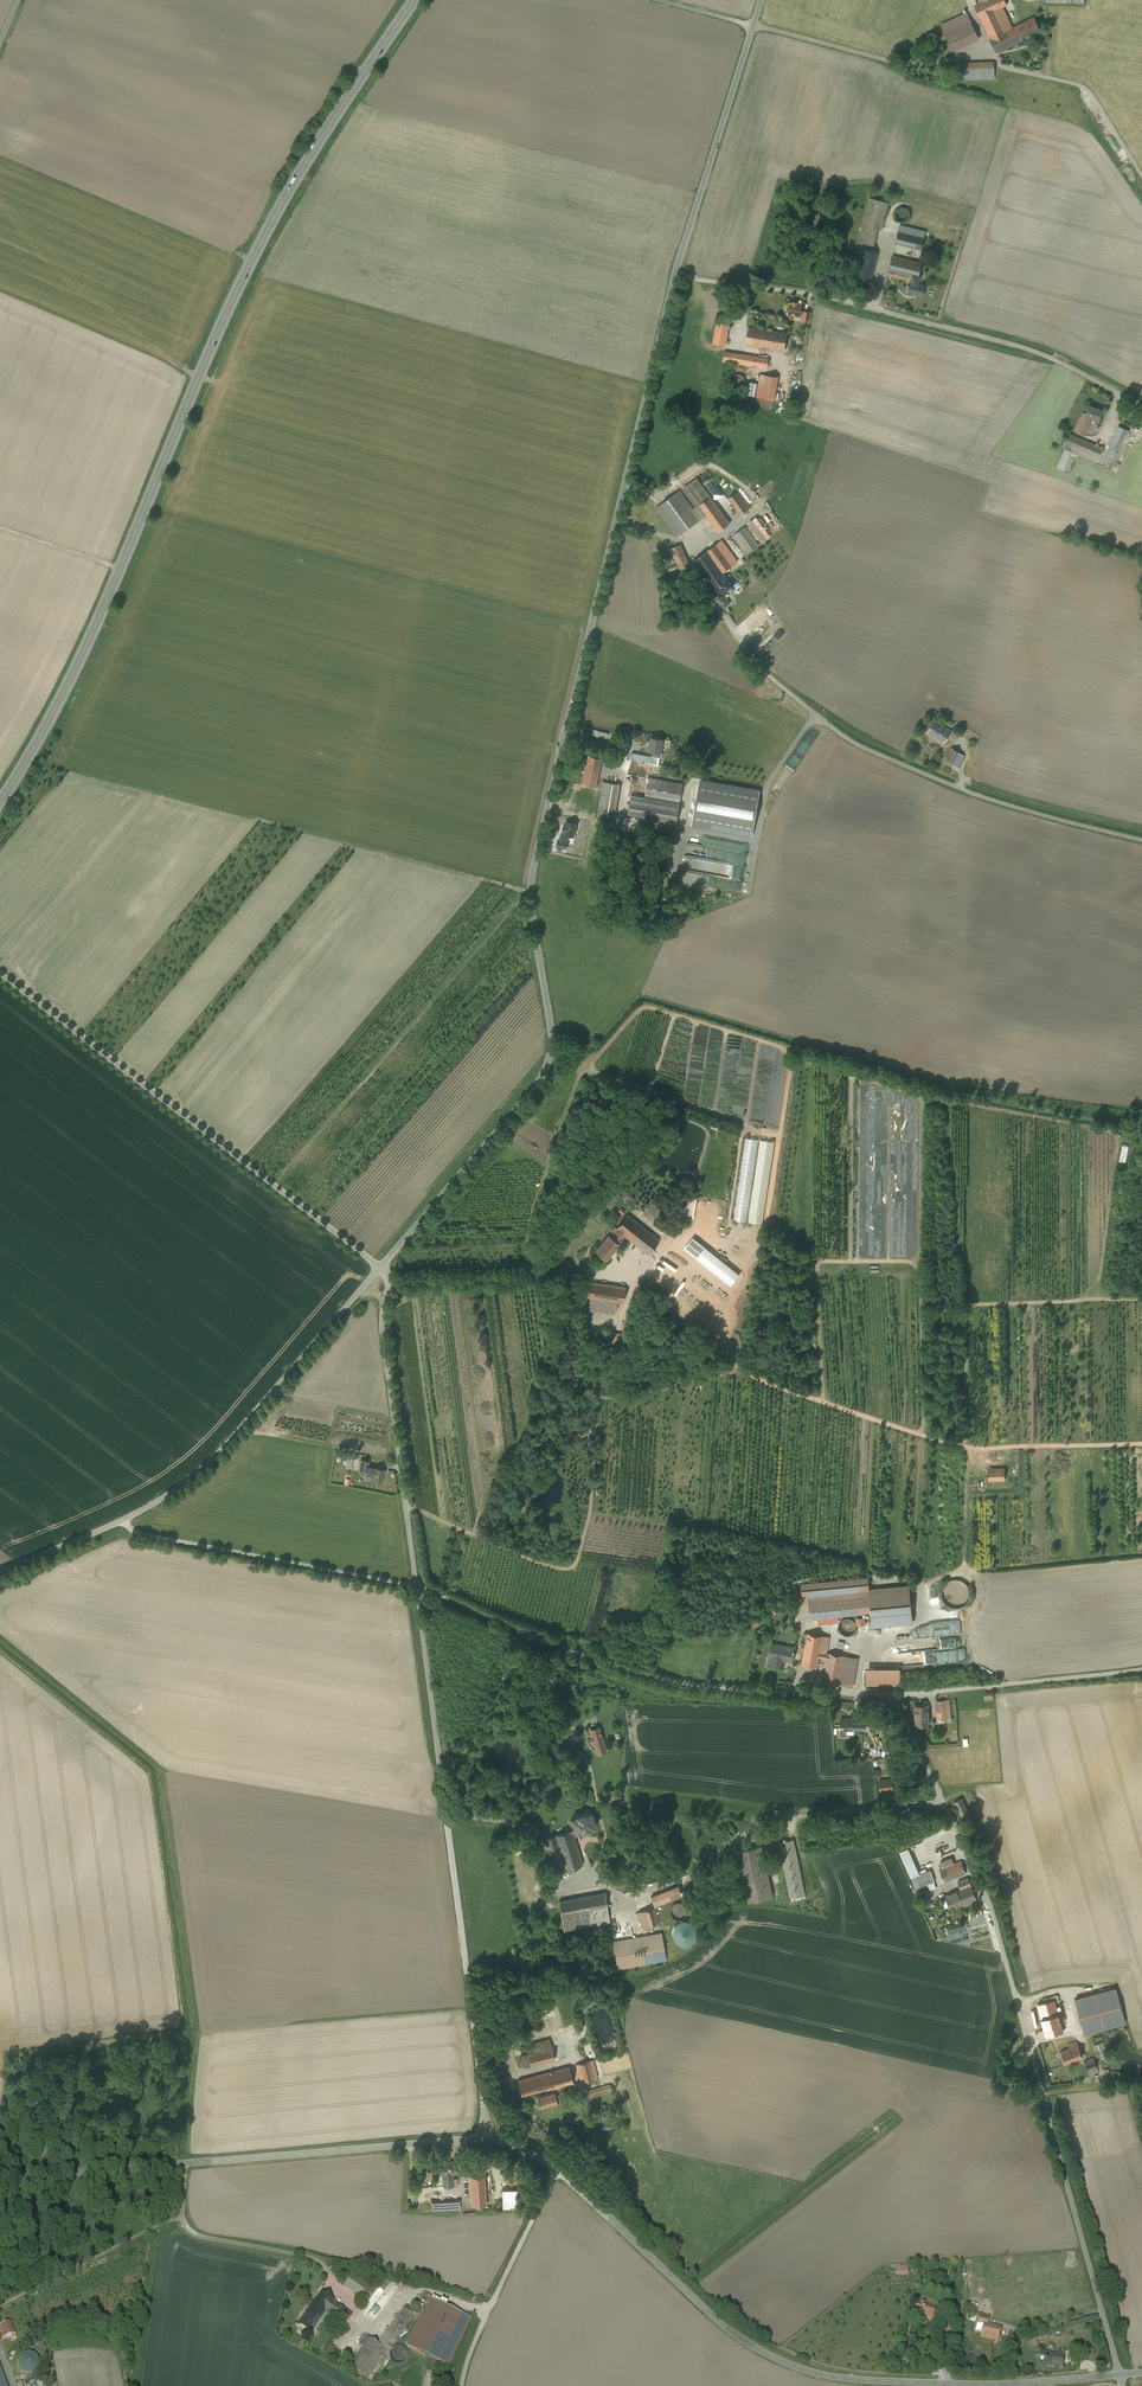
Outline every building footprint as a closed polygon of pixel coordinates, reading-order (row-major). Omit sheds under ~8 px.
[(990,38),(1012,28),(1002,7),(1006,5),(1004,0),(986,0),(979,3),(974,5),(979,17),(980,17),(990,38)] [(962,15),(941,25),(953,52),(979,40),(967,13),(962,15)] [(990,38),(989,38),(996,52),(1023,39),(1022,37),(1033,32),(1034,34),(1041,31),(1034,17),(1012,28),(990,38)] [(960,64),(960,80),(994,79),(993,62),(960,64)] [(890,198),(870,193),(859,236),(875,240),(878,224),(883,225),(890,198)] [(908,205),(906,203),(904,202),(902,203),(899,204),(897,205),(896,208),(895,210),(896,213),(897,215),(899,217),(902,218),(904,218),(907,217),(909,215),(910,213),(911,211),(910,207),(908,205)] [(926,233),(900,226),(897,238),(923,245),(926,233)] [(879,248),(867,245),(859,276),(872,279),(879,248)] [(924,259),(894,251),(890,267),(913,273),(908,289),(923,293),(926,281),(918,279),(924,259)] [(803,302),(790,300),(788,312),(802,314),(802,317),(811,318),(812,309),(802,308),(803,302)] [(731,320),(717,318),(714,339),(727,341),(731,320)] [(787,333),(748,327),(745,344),(785,350),(787,333)] [(769,357),(726,351),(724,360),(768,367),(769,357)] [(741,373),(739,372),(736,373),(735,374),(732,376),(731,379),(730,382),(731,384),(732,386),(733,388),(736,389),(739,390),(741,389),(743,388),(746,386),(747,383),(748,380),(747,377),(745,375),(744,374),(741,373)] [(778,377),(760,374),(757,396),(775,399),(778,377)] [(1102,411),(1089,405),(1086,413),(1083,413),(1081,419),(1080,418),(1075,431),(1085,435),(1092,418),(1098,421),(1102,411)] [(1129,431),(1119,426),(1103,464),(1112,468),(1126,435),(1127,435),(1129,431)] [(1103,448),(1068,433),(1062,448),(1065,449),(1057,468),(1063,471),(1071,451),(1097,463),(1103,448)] [(726,497),(707,470),(701,475),(705,481),(711,477),(714,481),(711,483),(714,487),(719,494),(722,492),(726,497)] [(727,523),(693,478),(658,505),(679,534),(699,519),(690,508),(695,505),(716,532),(727,523)] [(738,490),(728,497),(741,514),(750,506),(738,490)] [(770,536),(754,516),(746,523),(762,543),(770,536)] [(745,526),(731,536),(745,555),(759,545),(745,526)] [(718,541),(692,559),(718,596),(734,585),(724,570),(734,563),(718,541)] [(689,563),(681,544),(671,547),(679,567),(689,563)] [(716,599),(721,608),(729,603),(724,594),(716,599)] [(952,730),(935,720),(927,733),(944,744),(952,730)] [(672,737),(652,733),(649,745),(653,746),(652,752),(663,754),(665,742),(671,743),(672,737)] [(962,754),(950,747),(943,758),(955,765),(962,754)] [(652,752),(632,748),(629,765),(635,766),(630,792),(632,792),(629,811),(677,820),(685,780),(649,773),(650,769),(660,771),(663,754),(652,752)] [(603,754),(588,751),(583,779),(597,782),(603,754)] [(622,781),(605,778),(600,812),(616,815),(622,781)] [(750,836),(757,788),(695,779),(688,826),(706,829),(706,834),(721,836),(722,832),(750,836)] [(759,1141),(745,1139),(732,1221),(747,1223),(759,1141)] [(776,1143),(761,1141),(748,1223),(763,1226),(776,1143)] [(1127,1161),(1128,1146),(1121,1145),(1120,1161),(1127,1161)] [(688,1216),(697,1217),(700,1196),(690,1195),(688,1216)] [(654,1201),(648,1210),(658,1217),(664,1208),(654,1201)] [(610,1237),(618,1243),(624,1235),(648,1254),(659,1240),(627,1214),(616,1228),(617,1229),(610,1237)] [(618,1243),(610,1237),(608,1235),(596,1251),(606,1259),(619,1244),(618,1243)] [(738,1273),(692,1236),(683,1247),(730,1284),(738,1273)] [(666,1260),(664,1262),(677,1271),(679,1268),(666,1260)] [(644,1278),(652,1264),(649,1262),(640,1276),(644,1278)] [(625,1287),(586,1281),(584,1297),(591,1298),(589,1309),(614,1313),(616,1302),(623,1303),(625,1287)] [(591,1328),(583,1327),(581,1337),(590,1338),(591,1328)] [(353,1458),(348,1456),(345,1468),(351,1469),(353,1458)] [(370,1461),(361,1459),(359,1471),(368,1472),(368,1471),(369,1466),(370,1461)] [(385,1469),(369,1466),(368,1471),(374,1472),(372,1481),(383,1483),(385,1469)] [(1005,1467),(988,1468),(988,1481),(1005,1481),(1005,1467)] [(803,1601),(809,1600),(811,1617),(871,1612),(869,1590),(868,1577),(801,1583),(803,1601)] [(951,1607),(955,1608),(959,1607),(962,1606),(966,1604),(968,1601),(970,1597),(970,1593),(970,1589),(968,1586),(966,1583),(962,1581),(959,1579),(955,1579),(951,1580),(947,1582),(945,1584),(943,1588),(942,1591),(942,1595),(943,1599),(945,1602),(947,1605),(951,1607)] [(909,1586),(869,1590),(871,1612),(872,1626),(913,1623),(909,1586)] [(869,1624),(868,1616),(858,1617),(858,1625),(869,1624)] [(847,1635),(849,1635),(851,1635),(852,1634),(854,1632),(855,1631),(856,1629),(856,1627),(856,1625),(855,1623),(854,1622),(853,1620),(851,1619),(849,1618),(847,1618),(846,1618),(844,1619),(842,1620),(841,1621),(840,1623),(839,1625),(839,1627),(839,1629),(839,1630),(840,1632),(842,1633),(843,1634),(845,1635),(847,1635)] [(838,1628),(839,1621),(827,1620),(826,1626),(838,1628)] [(958,1625),(947,1626),(938,1626),(938,1634),(946,1633),(958,1632),(958,1625)] [(823,1636),(807,1633),(801,1663),(817,1666),(819,1657),(828,1659),(824,1681),(851,1687),(857,1658),(829,1653),(829,1654),(820,1652),(823,1636)] [(837,1646),(844,1648),(846,1641),(839,1639),(837,1646)] [(795,1648),(773,1644),(770,1665),(782,1667),(783,1664),(782,1663),(783,1659),(792,1661),(795,1648)] [(960,1647),(936,1649),(937,1662),(950,1661),(950,1657),(961,1655),(960,1647)] [(899,1684),(899,1667),(867,1668),(867,1684),(899,1684)] [(992,1693),(984,1693),(984,1701),(992,1701),(992,1693)] [(949,1700),(936,1701),(937,1720),(951,1719),(949,1700)] [(928,1705),(915,1706),(916,1725),(928,1724),(927,1712),(928,1712),(928,1705)] [(854,1718),(841,1718),(841,1735),(846,1735),(846,1730),(854,1730),(854,1718)] [(861,1718),(854,1718),(854,1730),(861,1730),(861,1728),(866,1728),(866,1720),(861,1720),(861,1718)] [(599,1727),(590,1730),(591,1734),(592,1736),(591,1737),(589,1737),(590,1741),(592,1741),(593,1744),(594,1744),(596,1749),(603,1747),(602,1743),(603,1742),(604,1742),(603,1737),(602,1737),(599,1727)] [(602,1743),(603,1747),(596,1749),(597,1753),(606,1751),(603,1742),(602,1743)] [(891,1779),(879,1781),(880,1790),(893,1789),(891,1779)] [(609,1790),(610,1798),(608,1798),(609,1805),(619,1804),(617,1789),(609,1790)] [(962,1800),(955,1803),(962,1818),(969,1815),(962,1800)] [(577,1816),(571,1818),(574,1829),(572,1830),(572,1833),(575,1832),(596,1826),(592,1812),(585,1814),(585,1813),(577,1815),(577,1816)] [(582,1865),(572,1833),(572,1830),(544,1838),(555,1873),(582,1865)] [(794,1840),(779,1843),(791,1897),(805,1894),(794,1840)] [(768,1877),(762,1846),(736,1852),(742,1883),(768,1877)] [(944,1881),(966,1872),(961,1858),(953,1862),(951,1856),(941,1861),(943,1866),(939,1868),(944,1881)] [(909,1876),(913,1888),(933,1881),(929,1869),(909,1876)] [(768,1877),(742,1883),(746,1901),(772,1896),(768,1877)] [(961,1889),(970,1885),(967,1878),(958,1882),(961,1889)] [(650,1882),(631,1885),(632,1895),(651,1892),(650,1882)] [(976,1899),(970,1885),(961,1889),(950,1893),(951,1894),(946,1896),(950,1906),(963,1900),(964,1904),(976,1899)] [(678,1886),(651,1897),(654,1905),(682,1894),(678,1886)] [(604,1893),(559,1901),(563,1926),(564,1930),(606,1922),(610,1922),(604,1893)] [(683,1904),(680,1903),(677,1903),(674,1904),(672,1906),(671,1908),(670,1912),(671,1915),(673,1917),(675,1919),(678,1919),(682,1919),(684,1917),(686,1915),(687,1912),(687,1909),(686,1906),(683,1904)] [(655,1907),(638,1912),(642,1927),(659,1922),(655,1907)] [(691,1922),(688,1921),(686,1920),(683,1921),(680,1921),(677,1923),(675,1925),(674,1927),(673,1930),(672,1933),(673,1936),(674,1939),(675,1941),(678,1943),(680,1945),(683,1946),(686,1946),(689,1945),(691,1944),(694,1942),(696,1940),(697,1937),(698,1934),(698,1931),(697,1929),(695,1926),(694,1924),(691,1922)] [(974,1924),(967,1926),(969,1935),(976,1933),(974,1924)] [(661,1933),(613,1941),(618,1968),(666,1959),(661,1933)] [(1115,1988),(1075,1999),(1084,2033),(1124,2022),(1115,1988)] [(1054,1999),(1037,2004),(1047,2036),(1063,2032),(1055,2003),(1054,1999)] [(549,2038),(525,2045),(528,2053),(521,2055),(524,2067),(555,2059),(549,2038)] [(1102,2040),(1096,2042),(1105,2064),(1113,2060),(1109,2049),(1106,2051),(1102,2040)] [(1082,2057),(1076,2041),(1068,2044),(1070,2048),(1061,2052),(1065,2063),(1082,2057)] [(1098,2070),(1093,2058),(1084,2061),(1089,2074),(1098,2070)] [(593,2059),(576,2064),(580,2081),(597,2077),(593,2059)] [(569,2066),(518,2079),(521,2093),(551,2086),(551,2089),(573,2083),(569,2066)] [(611,2083),(587,2090),(589,2096),(613,2090),(611,2083)] [(554,2090),(539,2094),(542,2105),(557,2101),(554,2090)] [(455,2161),(441,2162),(442,2174),(443,2174),(444,2186),(453,2185),(452,2173),(456,2173),(455,2161)] [(485,2175),(470,2176),(472,2205),(486,2204),(485,2175)] [(416,2188),(408,2188),(409,2199),(417,2199),(416,2188)] [(460,2200),(431,2202),(432,2210),(460,2208),(460,2200)] [(908,2267),(895,2268),(896,2276),(909,2275),(908,2267)] [(367,2303),(376,2291),(351,2273),(343,2285),(367,2303)] [(311,2306),(323,2315),(325,2312),(344,2326),(352,2315),(333,2302),(334,2301),(322,2292),(311,2306)] [(423,2294),(420,2301),(427,2305),(430,2299),(431,2299),(431,2298),(423,2294)] [(431,2299),(430,2299),(427,2305),(407,2347),(448,2366),(470,2318),(431,2299)] [(929,2304),(918,2301),(915,2315),(930,2319),(933,2320),(934,2316),(936,2311),(937,2306),(929,2304)] [(943,2302),(940,2310),(947,2312),(949,2304),(943,2302)] [(309,2333),(323,2315),(311,2306),(298,2325),(309,2333)] [(378,2344),(369,2338),(350,2365),(368,2378),(414,2316),(404,2308),(378,2344)] [(10,2323),(0,2327),(2,2332),(0,2333),(2,2338),(4,2337),(4,2338),(14,2334),(10,2323)] [(988,2326),(985,2325),(985,2326),(984,2330),(982,2331),(982,2333),(983,2335),(987,2336),(986,2338),(998,2341),(1001,2329),(988,2326)] [(332,2354),(337,2348),(333,2344),(327,2350),(332,2354)] [(404,2347),(402,2345),(398,2345),(396,2345),(393,2347),(391,2350),(391,2352),(391,2355),(391,2357),(393,2359),(394,2360),(397,2361),(400,2361),(403,2360),(405,2358),(407,2356),(407,2353),(407,2350),(406,2349),(404,2347)] [(1095,2350),(1079,2348),(1077,2359),(1093,2362),(1095,2350)] [(34,2353),(32,2352),(28,2352),(25,2353),(23,2354),(21,2357),(20,2360),(20,2363),(21,2367),(24,2370),(26,2371),(29,2371),(33,2371),(36,2369),(38,2365),(39,2362),(38,2358),(36,2355),(34,2353)] [(1050,2353),(1041,2352),(1040,2352),(1039,2354),(1040,2354),(1040,2359),(1038,2359),(1038,2360),(1040,2361),(1039,2361),(1045,2362),(1044,2365),(1062,2368),(1063,2365),(1063,2366),(1065,2358),(1064,2358),(1065,2356),(1050,2353)]
